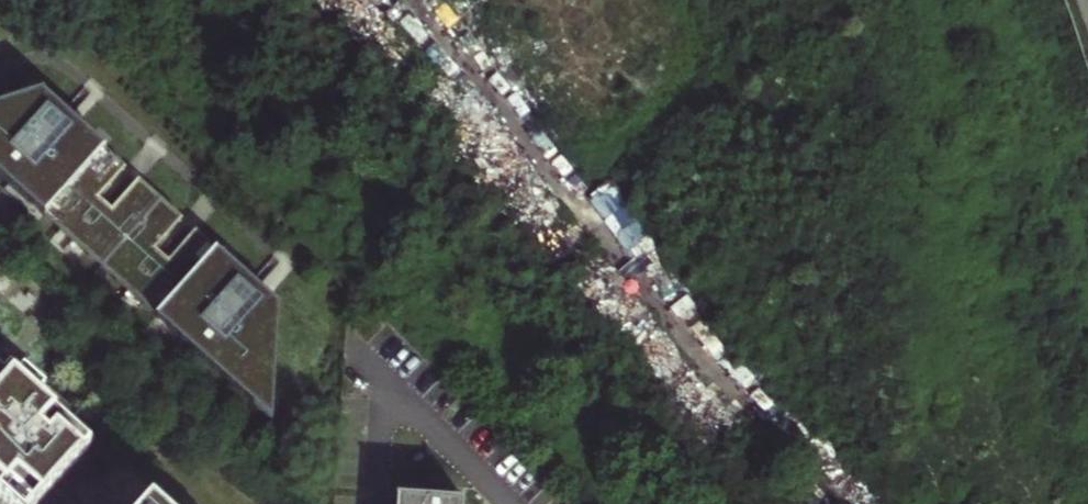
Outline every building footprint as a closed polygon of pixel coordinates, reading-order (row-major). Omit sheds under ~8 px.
[(0,102),(0,182),(61,235),(68,228),(91,248),(85,255),(119,285),(125,278),(149,298),(143,305),(259,405),(265,398),(280,411),(302,316),(216,242),(190,273),(177,262),(203,231),(159,192),(132,223),(119,212),(146,181),(40,90),(0,102)] [(68,228),(61,235),(85,255),(91,248),(68,228)] [(125,278),(119,285),(143,305),(149,298),(125,278)] [(21,347),(11,360),(46,392),(58,379),(21,347)] [(21,503),(42,503),(100,442),(46,392),(11,360),(0,350),(0,484),(21,503)] [(265,398),(259,405),(277,421),(280,411),(265,398)]
